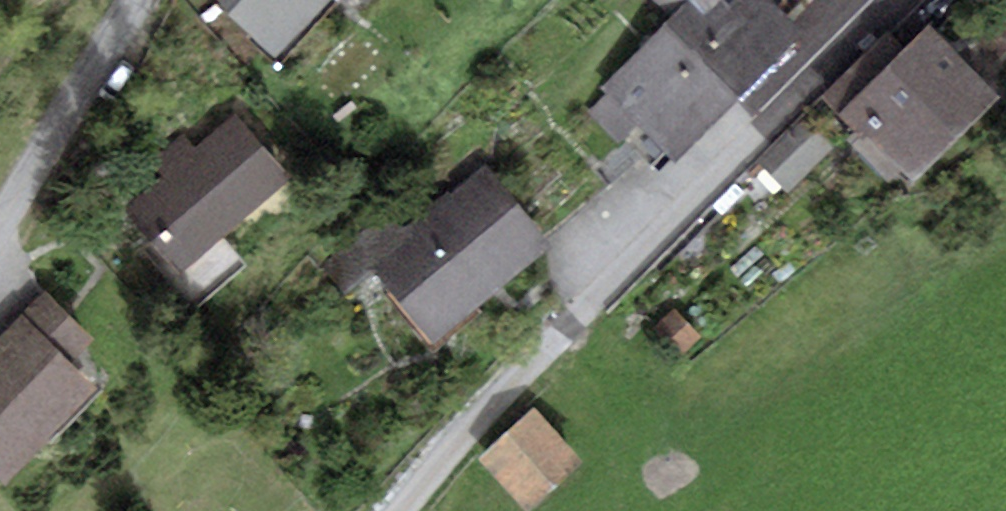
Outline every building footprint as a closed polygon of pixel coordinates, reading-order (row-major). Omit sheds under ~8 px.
[(228,13),(277,57),(333,0),(217,0),(228,13)] [(670,21),(598,89),(604,96),(586,114),(621,151),(640,133),(671,165),(803,42),(762,0),(650,0),(670,21)] [(1005,59),(1005,22),(981,43),(1000,64),(1005,59)] [(913,186),(1000,97),(925,26),(903,48),(839,116),(913,186)] [(822,99),(839,116),(903,48),(886,32),(822,99)] [(292,180),(235,113),(197,146),(183,130),(148,160),(161,175),(120,210),(201,304),(244,266),(222,240),(292,180)] [(834,151),(803,118),(756,163),(786,195),(834,151)] [(403,233),(394,221),(327,273),(348,299),(377,277),(429,344),(550,250),(486,168),(403,233)] [(47,294),(26,315),(74,362),(95,341),(47,294)] [(674,308),(651,330),(679,358),(702,336),(674,308)] [(102,389),(74,362),(26,315),(0,341),(0,480),(6,486),(102,389)] [(536,407),(477,459),(523,510),(528,510),(584,462),(536,407)]
